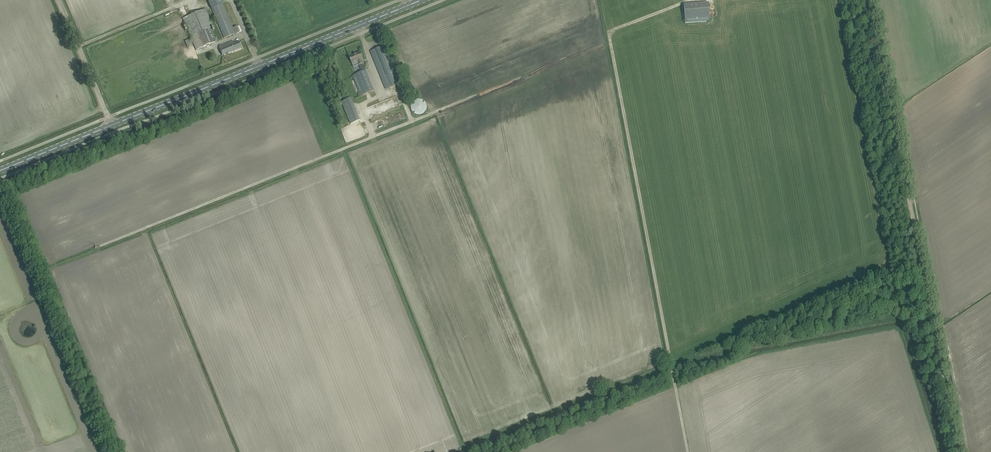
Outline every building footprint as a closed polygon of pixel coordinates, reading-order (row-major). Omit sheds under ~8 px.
[(222,4),(223,3),(221,0),(208,0),(224,38),(235,33),(222,4)] [(709,2),(684,4),(686,23),(710,21),(709,2)] [(206,9),(182,18),(196,50),(216,41),(210,28),(214,26),(206,9)] [(241,31),(236,20),(231,22),(236,33),(241,31)] [(234,44),(233,41),(219,46),(222,56),(242,48),(240,41),(234,44)] [(400,84),(385,46),(371,51),(386,89),(400,84)] [(363,59),(362,57),(360,52),(349,57),(352,64),(358,61),(360,65),(364,63),(362,59),(363,59)] [(374,90),(366,70),(363,72),(362,72),(353,75),(361,95),(374,90)] [(352,98),(341,102),(344,109),(354,105),(352,98)] [(427,106),(426,104),(426,103),(425,102),(423,100),(421,100),(419,99),(416,100),(414,101),(412,103),(411,105),(411,107),(412,110),(412,111),(415,114),(417,115),(419,115),(422,115),(424,113),(425,112),(427,109),(427,107),(427,106)]
